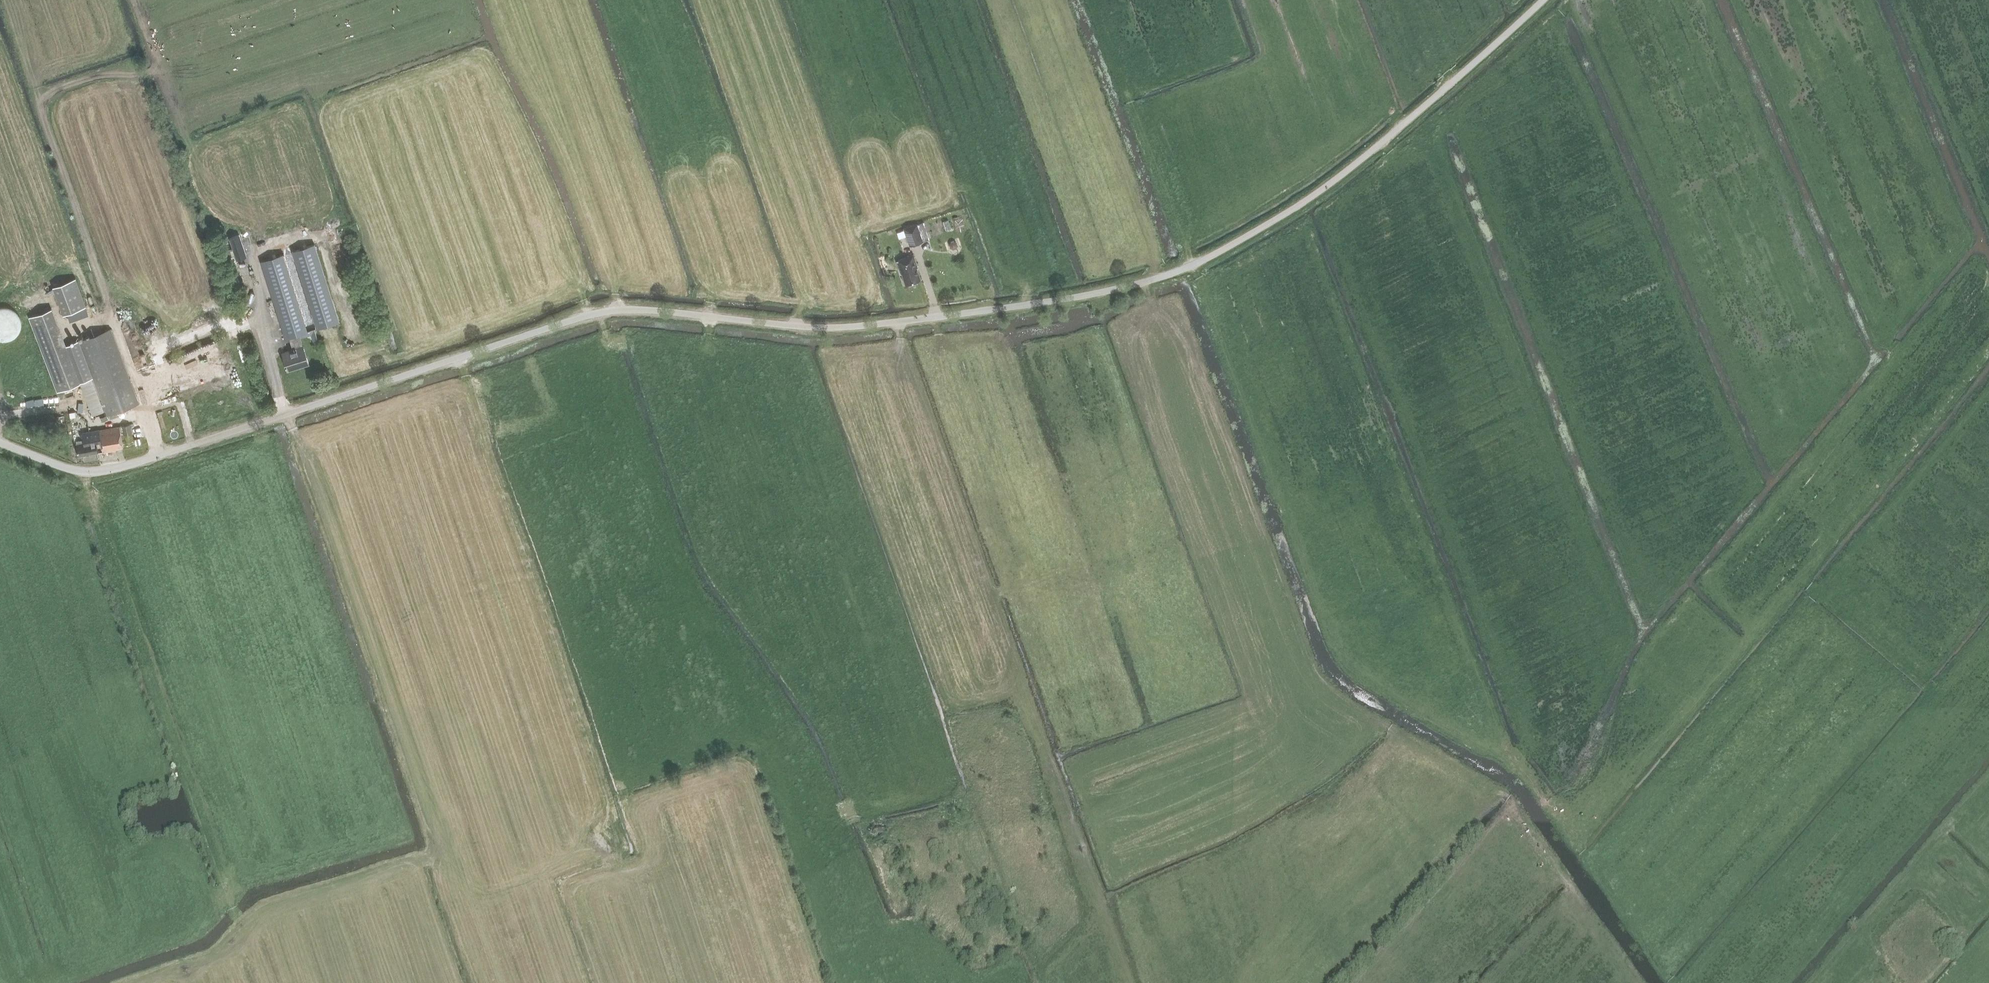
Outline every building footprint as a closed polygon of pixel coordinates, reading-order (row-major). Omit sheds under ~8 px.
[(923,242),(917,224),(903,228),(909,246),(923,242)] [(230,257),(231,261),(242,257),(239,248),(235,236),(229,238),(233,247),(225,250),(228,257),(230,257)] [(314,245),(291,252),(314,324),(306,326),(283,254),(260,262),(285,338),(289,337),(293,350),(282,353),(287,370),(309,364),(303,346),(299,334),(339,321),(314,245)] [(917,268),(913,254),(904,257),(905,258),(896,261),(900,273),(901,273),(904,284),(920,279),(916,268),(917,268)] [(81,277),(58,284),(67,313),(90,306),(81,277)] [(79,341),(107,415),(139,403),(110,329),(79,341)] [(120,432),(119,427),(99,430),(82,433),(84,442),(76,444),(78,456),(83,455),(84,461),(98,458),(95,439),(100,439),(102,452),(116,450),(115,448),(123,446),(121,434),(123,434),(125,442),(133,440),(129,424),(122,426),(123,432),(120,432)]
